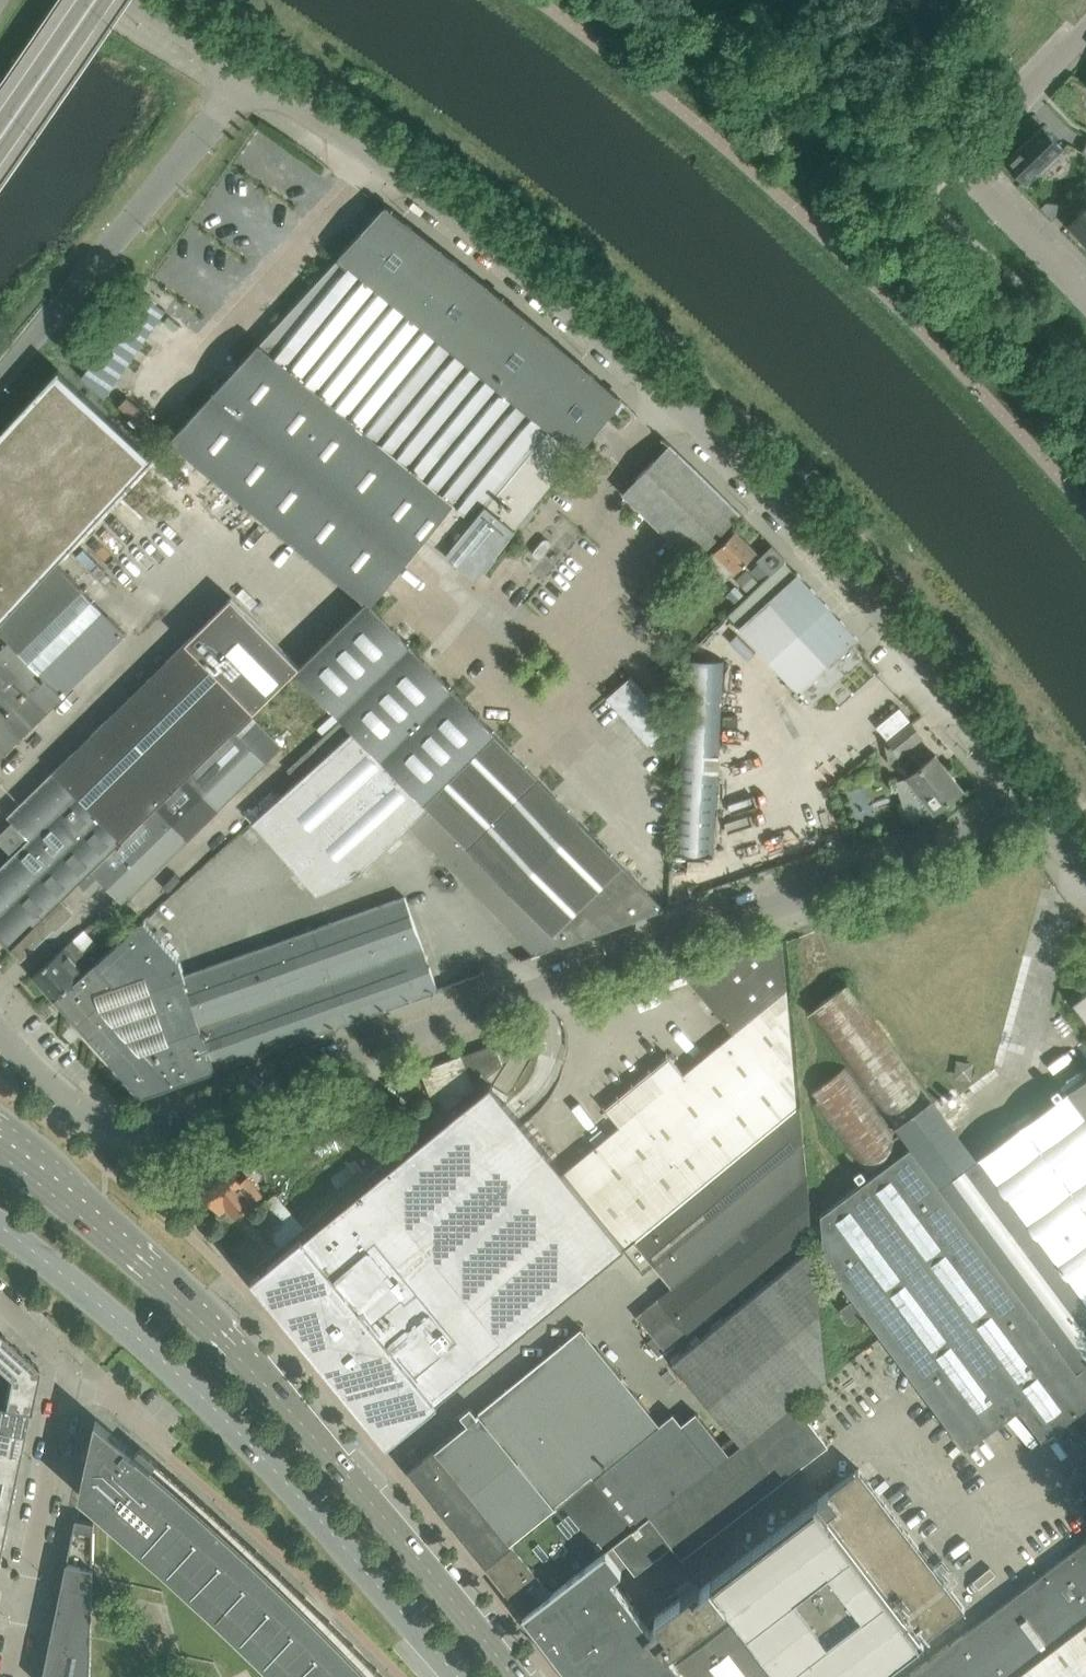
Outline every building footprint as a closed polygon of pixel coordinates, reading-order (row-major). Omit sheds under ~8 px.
[(1042,126),(1006,161),(1026,181),(1038,170),(1042,173),(1060,157),(1056,153),(1062,147),(1042,126)] [(1078,195),(1085,203),(1085,187),(1078,195)] [(577,451),(620,400),(621,399),(579,360),(513,305),(420,232),(385,205),(170,440),(365,601),(370,605),(425,536),(475,576),(577,450),(577,451)] [(1068,224),(1085,243),(1085,207),(1068,224)] [(140,292),(82,376),(93,387),(104,397),(165,309),(140,292)] [(152,456),(85,394),(58,369),(0,432),(0,621),(152,456)] [(714,549),(735,529),(735,528),(729,523),(740,513),(725,497),(669,443),(622,492),(693,560),(709,544),(714,549)] [(756,551),(735,529),(714,549),(706,558),(727,579),(756,551)] [(543,542),(534,554),(534,555),(534,556),(534,557),(535,557),(535,558),(536,559),(537,559),(538,560),(539,560),(540,560),(541,559),(542,559),(543,558),(550,549),(550,548),(551,547),(551,546),(551,545),(550,544),(550,543),(549,542),(548,542),(547,541),(546,541),(545,541),(544,541),(543,542)] [(771,573),(784,560),(785,559),(772,545),(758,559),(760,561),(771,573)] [(771,573),(760,561),(751,570),(762,581),(771,573)] [(126,633),(56,563),(0,624),(0,757),(126,633)] [(751,590),(761,581),(749,569),(740,578),(751,590)] [(851,645),(858,638),(798,572),(796,573),(741,623),(739,625),(811,704),(862,657),(851,645)] [(20,804),(9,815),(31,838),(0,868),(0,937),(11,949),(60,901),(79,883),(294,670),(299,665),(231,596),(20,804)] [(294,670),(354,730),(430,808),(564,944),(664,908),(370,605),(365,601),(299,665),(294,670)] [(685,658),(674,853),(713,855),(724,660),(685,658)] [(629,672),(606,693),(647,741),(671,721),(629,672)] [(889,762),(907,749),(922,737),(910,722),(884,742),(889,762)] [(267,763),(234,730),(79,883),(91,895),(104,882),(124,903),(267,763)] [(430,808),(354,730),(324,757),(300,778),(361,870),(410,826),(534,953),(518,958),(519,960),(564,944),(430,808)] [(287,770),(297,781),(300,778),(324,757),(314,746),(287,770)] [(913,757),(902,765),(910,775),(907,777),(934,811),(935,811),(963,788),(936,754),(921,766),(913,756),(913,757)] [(353,878),(361,870),(300,778),(297,781),(252,821),(253,822),(254,822),(317,894),(353,878)] [(200,869),(192,860),(184,868),(191,877),(200,869)] [(55,998),(136,1089),(142,1096),(438,990),(405,896),(185,975),(145,922),(145,921),(144,920),(95,963),(55,998)] [(72,913),(60,901),(11,949),(21,959),(54,926),(56,928),(72,913)] [(73,939),(38,969),(33,974),(55,998),(95,963),(73,939)] [(706,967),(686,975),(733,1033),(683,1074),(667,1053),(666,1054),(668,1056),(651,1070),(649,1068),(648,1068),(650,1071),(634,1084),(632,1082),(631,1082),(633,1085),(619,1096),(617,1094),(616,1094),(619,1097),(606,1107),(604,1105),(603,1106),(606,1109),(584,1127),(597,1144),(564,1171),(624,1246),(635,1237),(636,1238),(797,1106),(782,940),(758,949),(738,956),(727,960),(717,964),(706,967)] [(808,1012),(893,1121),(932,1091),(847,982),(808,1012)] [(1073,1002),(1085,1022),(1085,992),(1073,1002)] [(503,1064),(495,1043),(467,1053),(462,1055),(485,1078),(486,1077),(503,1064)] [(808,1094),(864,1169),(903,1139),(847,1064),(808,1094)] [(983,1156),(932,1091),(893,1121),(910,1144),(909,1145),(907,1142),(817,1210),(823,1258),(852,1298),(839,1308),(849,1322),(863,1312),(913,1379),(963,1445),(1017,1404),(1041,1436),(1085,1402),(1085,1080),(983,1156)] [(258,1271),(251,1276),(387,1442),(390,1440),(438,1401),(437,1400),(624,1246),(564,1171),(491,1083),(304,1237),(302,1235),(258,1271)] [(797,1106),(636,1238),(674,1286),(639,1315),(666,1348),(810,1229),(799,1107),(797,1107),(797,1106)] [(227,1207),(234,1216),(261,1194),(251,1181),(244,1187),(229,1169),(203,1191),(221,1212),(227,1207)] [(272,1231),(284,1245),(310,1223),(286,1196),(271,1209),(282,1222),(272,1231)] [(742,1443),(794,1402),(825,1378),(814,1246),(675,1360),(742,1443)] [(400,1459),(485,1563),(658,1423),(581,1327),(564,1341),(565,1342),(478,1412),(476,1414),(469,1405),(460,1413),(461,1414),(456,1417),(462,1425),(424,1456),(417,1446),(400,1459)] [(0,1335),(0,1380),(9,1377),(38,1367),(1,1334),(0,1335)] [(9,1377),(3,1404),(0,1403),(0,1404),(29,1410),(38,1367),(9,1377)] [(660,1624),(652,1630),(646,1623),(634,1608),(610,1577),(627,1563),(634,1571),(671,1542),(681,1554),(825,1441),(794,1402),(742,1443),(730,1452),(716,1463),(524,1612),(559,1658),(559,1659),(559,1660),(560,1659),(560,1660),(573,1676),(872,1676),(965,1606),(858,1467),(701,1587),(698,1584),(655,1617),(660,1624)] [(24,1433),(29,1410),(0,1404),(0,1428),(24,1433)] [(659,1424),(658,1423),(485,1563),(486,1565),(487,1565),(524,1612),(716,1463),(730,1452),(698,1412),(684,1423),(675,1411),(659,1424)] [(233,1528),(208,1505),(183,1483),(141,1447),(136,1453),(96,1418),(90,1442),(104,1445),(100,1462),(87,1459),(79,1494),(109,1519),(160,1564),(226,1624),(280,1676),(386,1676),(378,1669),(354,1645),(330,1620),(306,1597),(282,1573),(258,1550),(233,1528)] [(19,1456),(24,1433),(0,1428),(0,1452),(19,1456)] [(104,1445),(90,1442),(84,1441),(80,1458),(87,1459),(100,1462),(104,1445)] [(19,1456),(0,1452),(0,1477),(14,1480),(19,1456)] [(10,1503),(14,1480),(0,1477),(0,1501),(10,1503)] [(10,1503),(0,1501),(0,1525),(5,1526),(10,1503)] [(62,1583),(92,1589),(94,1522),(75,1518),(62,1583)] [(1050,1567),(1085,1615),(1085,1540),(1050,1567)] [(1050,1567),(907,1676),(1015,1676),(1085,1623),(1085,1615),(1050,1567)] [(62,1583),(46,1657),(91,1666),(92,1589),(62,1583)] [(1015,1676),(1085,1676),(1085,1623),(1015,1676)] [(91,1666),(46,1657),(42,1676),(90,1676),(91,1666)]
